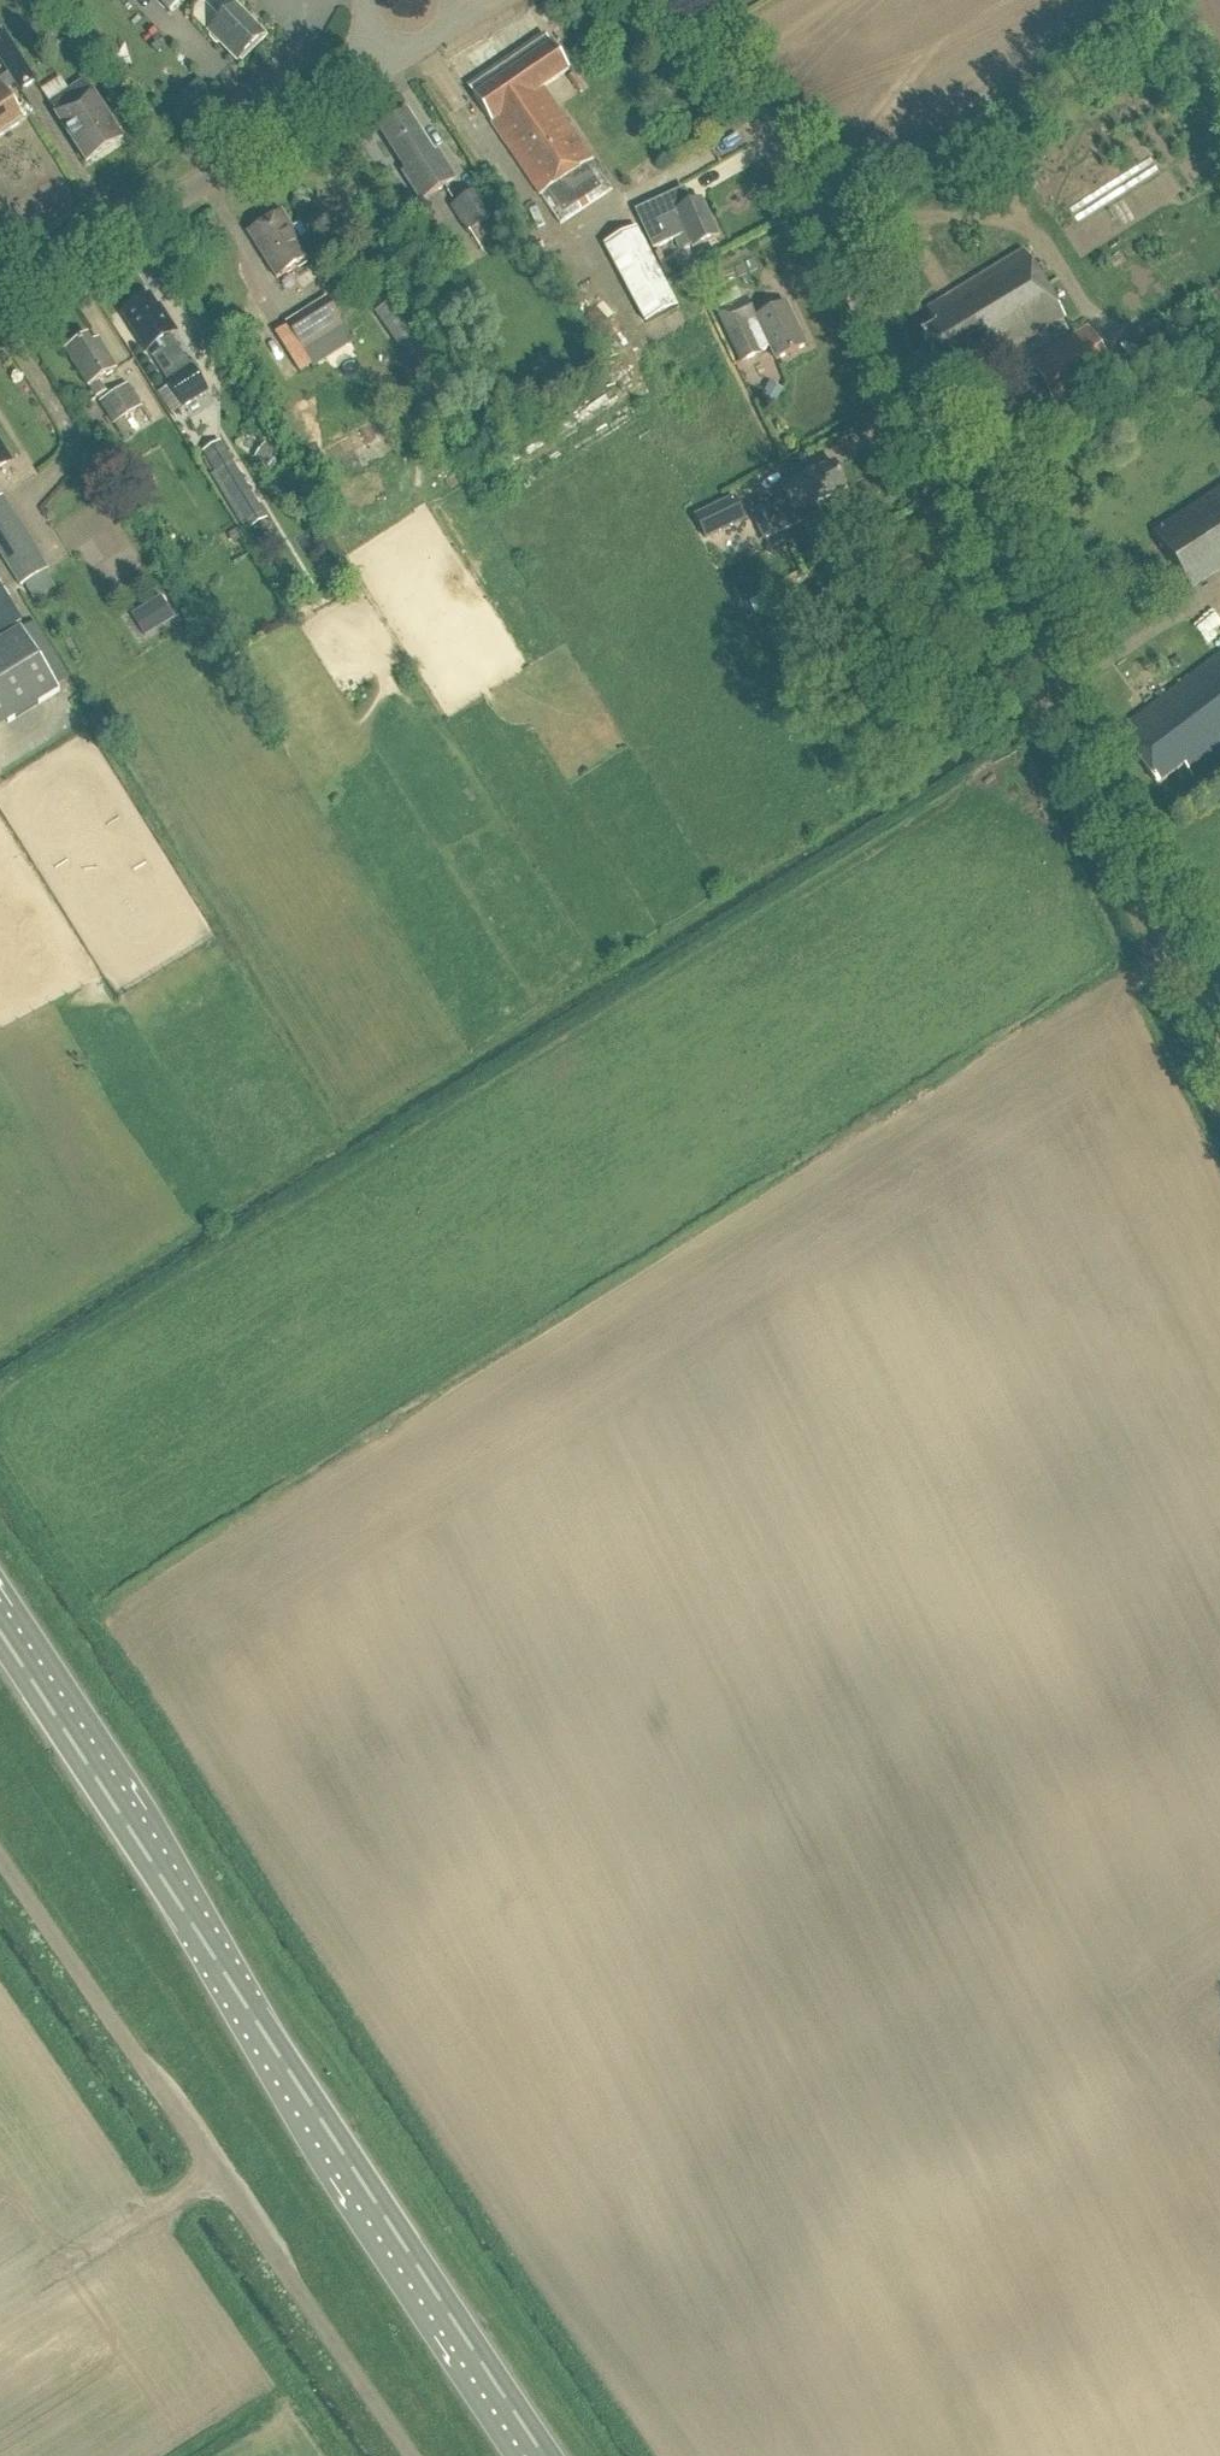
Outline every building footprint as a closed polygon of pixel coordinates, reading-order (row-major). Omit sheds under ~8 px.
[(170,16),(186,0),(155,0),(170,16)] [(264,37),(236,7),(235,8),(228,1),(229,0),(200,0),(221,21),(208,34),(237,64),(264,37)] [(38,85),(3,29),(0,31),(0,63),(20,95),(38,85)] [(473,98),(540,197),(559,226),(611,190),(543,89),(568,72),(551,46),(473,98)] [(83,82),(49,105),(55,116),(85,164),(122,140),(91,92),(90,93),(83,82)] [(0,91),(0,139),(22,125),(0,91)] [(406,173),(402,176),(420,203),(455,181),(437,153),(433,156),(406,114),(380,131),(406,173)] [(480,191),(452,209),(468,235),(497,217),(480,191)] [(665,201),(636,214),(652,250),(674,240),(680,252),(691,247),(692,250),(718,239),(701,202),(671,215),(665,201)] [(281,215),(249,235),(277,280),(311,257),(303,245),(309,241),(300,226),(292,231),(281,215)] [(633,298),(646,323),(677,307),(657,269),(637,230),(607,246),(633,298)] [(926,310),(936,327),(921,336),(944,373),(967,359),(973,368),(989,358),(993,363),(1065,319),(1023,251),(926,310)] [(157,309),(156,310),(149,298),(147,299),(142,297),(125,308),(125,314),(123,315),(148,353),(149,352),(169,384),(171,388),(160,395),(173,416),(207,394),(171,338),(176,335),(160,309),(158,310),(157,309)] [(375,316),(407,362),(434,342),(402,297),(375,316)] [(286,325),(305,353),(344,326),(325,298),(286,325)] [(743,303),(719,314),(742,361),(769,349),(775,361),(806,347),(786,305),(755,319),(752,322),(743,303)] [(1028,364),(1054,407),(1114,371),(1088,328),(1028,364)] [(88,338),(65,352),(88,389),(89,388),(96,399),(106,393),(98,383),(117,371),(98,341),(92,344),(88,338)] [(768,386),(761,400),(775,407),(782,393),(768,386)] [(128,387),(100,405),(114,427),(142,410),(128,387)] [(220,442),(200,454),(248,532),(268,520),(220,442)] [(11,462),(0,445),(0,468),(11,462)] [(817,472),(781,489),(785,499),(767,508),(764,503),(751,509),(753,514),(751,515),(770,555),(788,546),(782,533),(804,523),(805,527),(822,520),(816,505),(830,498),(817,472)] [(1182,581),(1219,557),(1219,490),(1152,533),(1182,581)] [(20,589),(49,571),(3,498),(0,501),(0,558),(20,589)] [(729,500),(694,516),(706,540),(740,523),(729,500)] [(21,623),(0,588),(0,635),(21,623)] [(0,645),(0,730),(60,693),(22,632),(0,645)] [(1128,726),(1137,738),(1125,746),(1157,787),(1183,767),(1191,778),(1219,756),(1219,656),(1128,726)]
